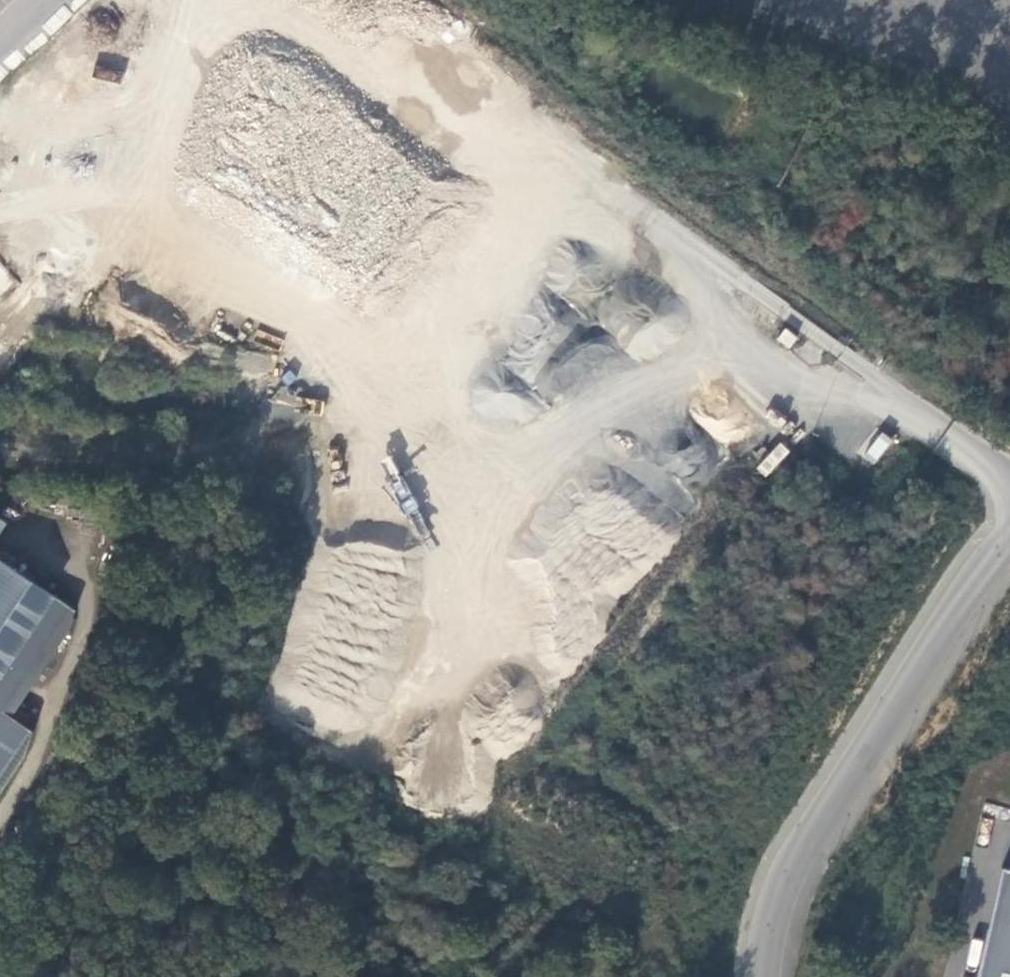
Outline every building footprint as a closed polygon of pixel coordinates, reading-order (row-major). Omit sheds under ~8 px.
[(96,65),(93,77),(119,84),(122,72),(96,65)] [(16,281),(0,261),(0,295),(16,281)] [(864,452),(873,461),(890,443),(880,434),(864,452)] [(10,554),(0,568),(0,795),(31,749),(39,724),(32,719),(17,710),(24,700),(73,628),(82,602),(10,554)] [(46,696),(24,700),(17,710),(32,719),(46,696)] [(998,870),(977,976),(1009,976),(1009,872),(998,870)]
